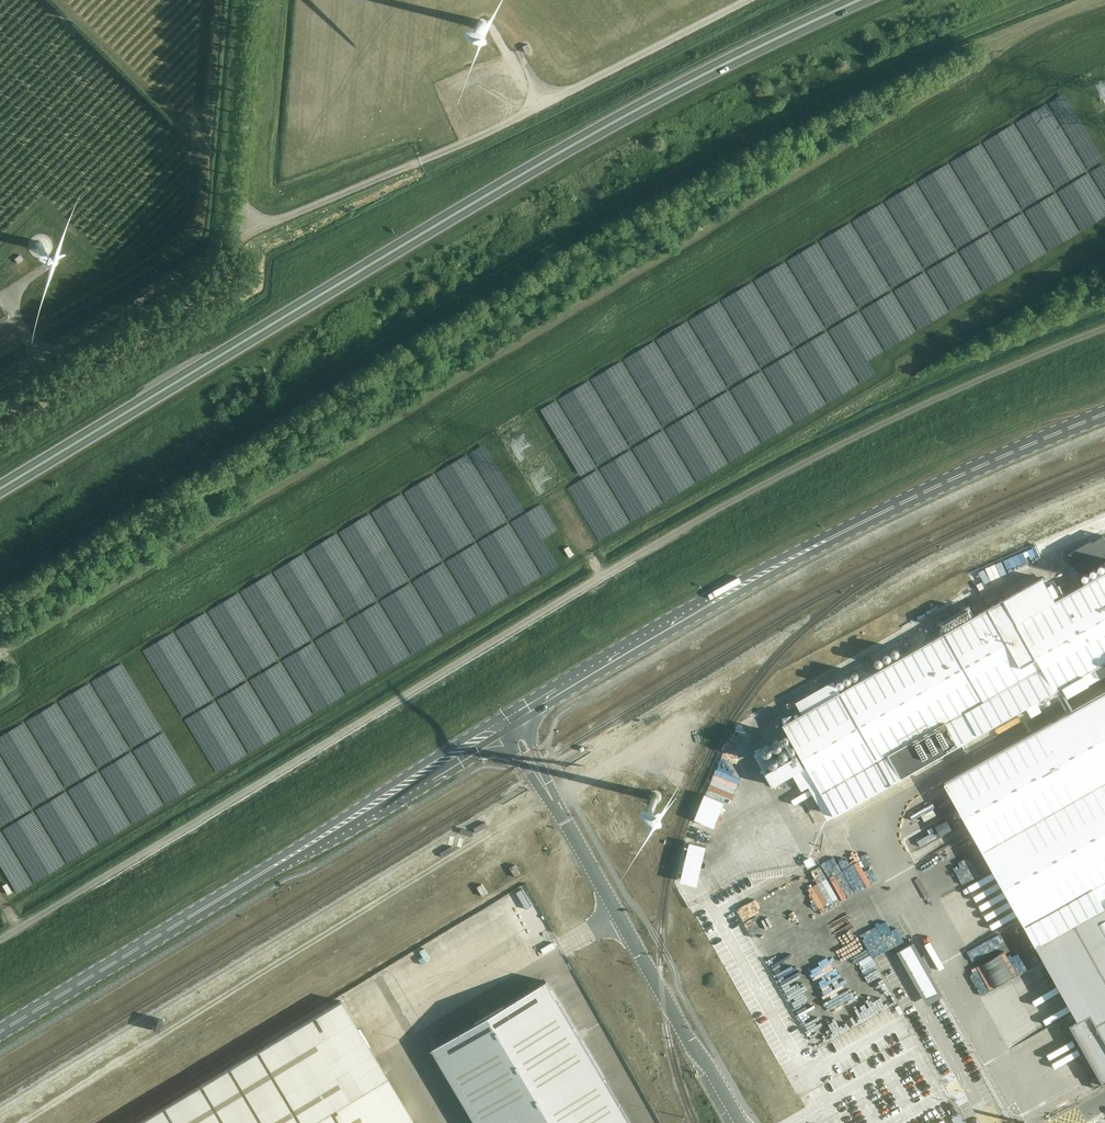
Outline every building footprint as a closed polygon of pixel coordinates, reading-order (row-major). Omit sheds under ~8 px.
[(917,648),(947,702),(968,739),(1026,707),(1036,701),(1084,674),(1094,668),(1099,678),(1104,674),(1104,569),(1081,582),(1082,585),(1065,594),(1060,585),(1050,591),(1042,577),(1004,599),(917,648)] [(944,783),(1035,944),(1074,1012),(1066,1016),(1103,1082),(1104,1082),(1104,692),(1029,735),(944,783)] [(825,765),(836,762),(830,743),(819,746),(825,765)] [(651,796),(651,797),(651,798),(651,799),(652,800),(653,801),(654,801),(655,801),(656,801),(657,801),(658,800),(659,800),(659,799),(659,798),(660,798),(660,797),(660,796),(659,795),(659,794),(658,793),(657,793),(656,792),(655,792),(654,792),(654,793),(653,793),(652,793),(652,794),(651,795),(651,796)] [(519,875),(514,865),(509,868),(515,877),(519,875)] [(487,894),(482,884),(477,887),(482,896),(487,894)] [(530,938),(547,928),(523,889),(507,898),(530,938)] [(913,911),(907,915),(913,923),(918,919),(913,911)] [(1008,924),(1012,929),(1019,924),(1014,919),(1008,924)] [(546,981),(433,1048),(477,1122),(630,1122),(546,981)] [(340,1000),(136,1122),(414,1122),(340,1000)]
